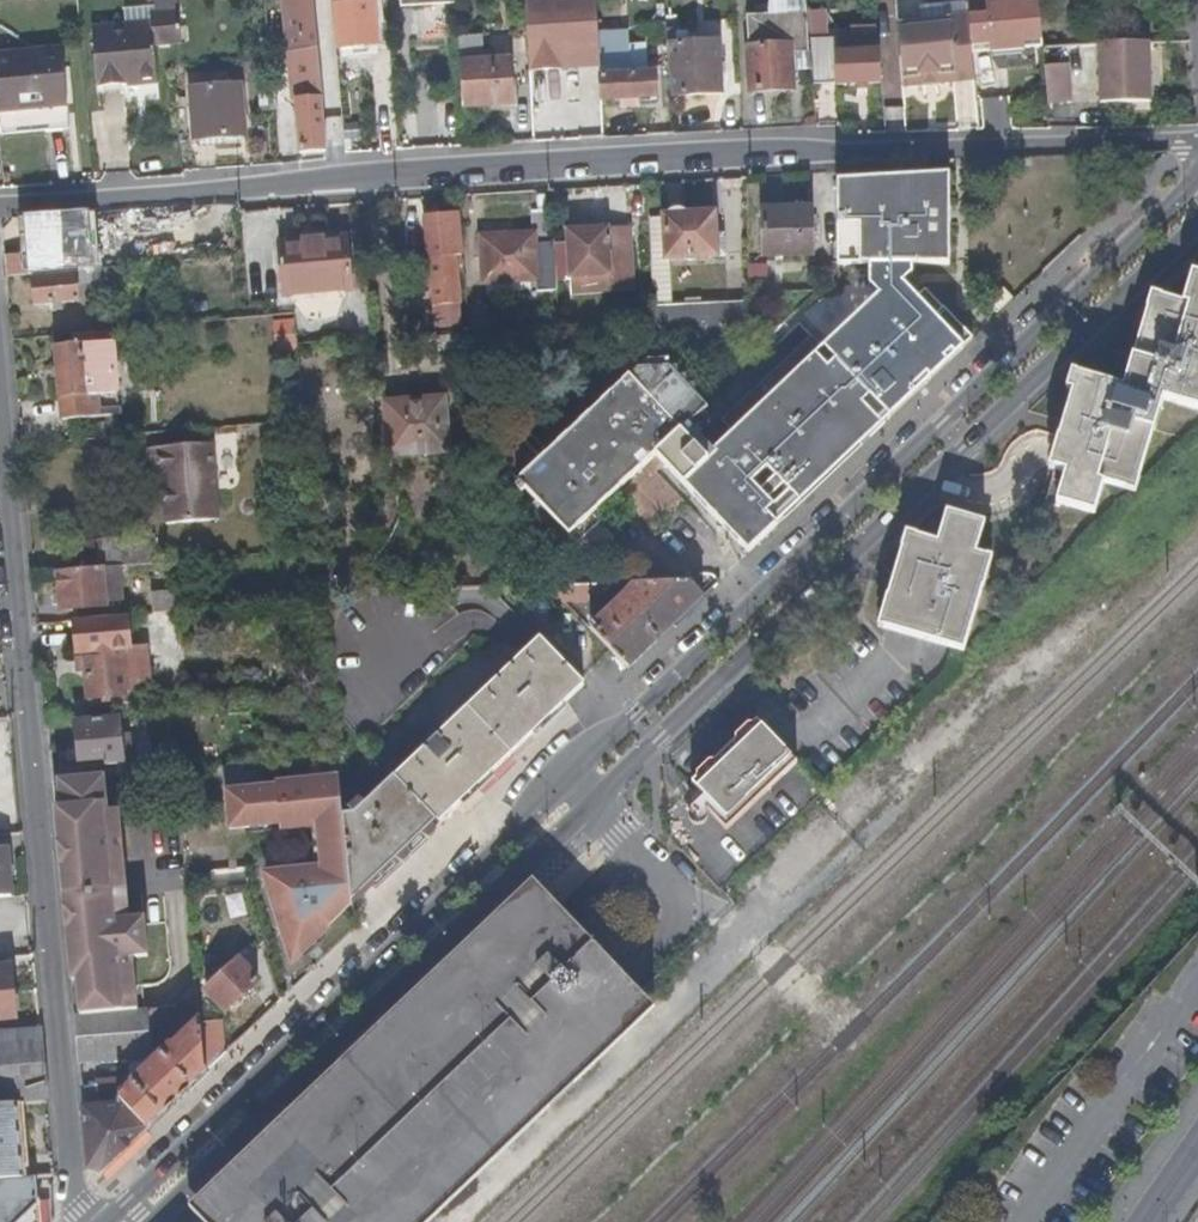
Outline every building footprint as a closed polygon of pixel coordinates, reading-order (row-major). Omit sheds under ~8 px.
[(157,46),(185,42),(182,0),(155,0),(152,0),(153,8),(154,25),(124,29),(95,32),(101,90),(126,88),(160,84),(157,46)] [(315,0),(289,0),(289,3),(295,56),(321,54),(315,0)] [(375,0),(369,0),(368,0),(337,2),(341,47),(380,43),(375,0)] [(532,72),(555,70),(555,65),(570,64),(570,55),(602,53),(601,35),(599,0),(528,0),(532,72)] [(1040,0),(1012,0),(987,2),(991,53),(1045,49),(1044,46),(1040,0)] [(1058,4),(1067,11),(1072,11),(1082,0),(1059,0),(1058,4)] [(991,53),(987,2),(970,3),(973,26),(974,53),(991,53)] [(154,25),(153,8),(122,10),(124,29),(154,25)] [(435,13),(402,12),(402,36),(435,37),(435,13)] [(811,41),(809,13),(749,16),(754,91),(795,90),(793,53),(813,52),(811,41)] [(682,46),(680,18),(669,18),(669,24),(670,47),(674,47),(682,46)] [(670,47),(669,24),(655,26),(655,48),(670,47)] [(974,53),(973,26),(924,30),(925,34),(899,35),(903,80),(922,79),(922,75),(941,74),(942,77),(976,74),(974,53)] [(603,68),(603,77),(634,76),(633,33),(601,35),(602,53),(602,66),(603,68)] [(882,83),(880,52),(875,52),(874,40),(811,41),(813,52),(815,85),(882,83)] [(723,94),(720,43),(682,46),(674,47),(676,97),(723,94)] [(1154,102),(1152,45),(1100,46),(1101,104),(1154,102)] [(64,52),(0,58),(0,118),(2,137),(71,130),(64,52)] [(555,65),(555,70),(603,68),(602,66),(602,56),(602,53),(570,55),(570,64),(555,65)] [(325,100),(321,54),(295,56),(296,59),(299,102),(302,103),(323,102),(325,102),(325,100)] [(516,105),(513,61),(463,63),(465,107),(516,105)] [(1074,103),(1071,65),(1046,68),(1050,106),(1074,103)] [(659,98),(658,74),(634,76),(603,77),(604,102),(659,98)] [(977,83),(976,74),(942,77),(941,74),(922,75),(922,79),(903,80),(904,88),(977,83)] [(248,135),(243,86),(194,89),(198,139),(227,137),(248,135)] [(127,95),(126,88),(101,90),(102,97),(127,95)] [(328,152),(323,102),(302,103),(304,127),(301,129),(304,153),(328,152)] [(228,146),(227,137),(198,139),(199,148),(228,146)] [(915,267),(927,267),(952,266),(952,224),(943,224),(943,214),(951,213),(951,177),(928,178),(839,184),(839,267),(871,267),(871,288),(879,295),(884,291),(890,297),(829,357),(890,419),(930,382),(976,339),(945,309),(927,290),(918,299),(906,286),(915,275),(915,267)] [(84,235),(82,214),(34,217),(36,247),(68,245),(67,236),(84,235)] [(559,284),(556,244),(555,215),(534,217),(536,235),(484,239),(487,283),(539,281),(540,293),(544,294),(559,293),(559,284)] [(461,304),(457,258),(464,258),(461,218),(427,220),(431,257),(388,260),(390,292),(435,289),(439,329),(460,327),(458,307),(461,304)] [(718,251),(717,223),(667,225),(669,270),(728,267),(727,251),(718,251)] [(816,270),(813,223),(765,225),(767,271),(816,270)] [(671,309),(669,270),(667,225),(651,226),(655,310),(671,309)] [(637,294),(634,229),(569,233),(570,243),(556,244),(559,284),(573,283),(573,296),(637,294)] [(85,248),(84,235),(67,236),(68,245),(68,249),(85,248)] [(358,293),(353,240),(291,242),(291,252),(295,296),(358,293)] [(291,252),(291,242),(282,243),(283,253),(291,252)] [(295,296),(291,252),(283,253),(287,296),(295,296)] [(1193,271),(1184,301),(1163,295),(1147,311),(1126,386),(1162,397),(1197,408),(1197,273),(1193,271)] [(80,303),(78,276),(36,280),(38,306),(53,305),(63,304),(80,303)] [(998,315),(1014,299),(1004,289),(988,306),(998,315)] [(64,314),(63,304),(53,305),(54,315),(64,314)] [(811,338),(751,397),(724,424),(736,436),(711,461),(685,487),(752,555),(890,419),(829,357),(811,338)] [(120,413),(115,345),(57,349),(63,420),(120,413)] [(695,444),(711,428),(701,418),(710,410),(701,401),(711,391),(706,386),(697,395),(656,353),(552,457),(529,434),(498,465),(519,487),(515,491),(522,497),(525,493),(540,508),(532,517),(540,525),(549,516),(579,546),(599,526),(593,519),(655,457),(685,487),(711,461),(695,444)] [(1139,476),(1162,397),(1126,386),(1077,372),(1060,434),(1068,437),(1058,468),(1068,472),(1059,501),(1098,514),(1106,482),(1126,489),(1130,474),(1139,476)] [(447,460),(443,406),(384,412),(389,463),(392,465),(447,460)] [(308,436),(307,419),(291,421),(292,437),(308,436)] [(223,518),(212,443),(149,450),(151,477),(165,475),(167,492),(164,492),(166,515),(168,516),(169,523),(223,518)] [(167,492),(165,475),(151,477),(153,493),(164,492),(167,492)] [(966,660),(972,641),(985,597),(979,595),(988,564),(979,560),(987,531),(947,518),(937,549),(917,542),(902,556),(891,598),(896,600),(885,636),(949,656),(966,660)] [(157,564),(154,537),(148,538),(146,536),(98,541),(101,569),(118,568),(157,564)] [(101,569),(98,541),(60,545),(62,568),(58,573),(60,573),(101,569)] [(121,603),(118,568),(101,569),(60,573),(62,613),(106,609),(106,604),(121,603)] [(601,595),(601,585),(549,587),(564,602),(592,602),(592,596),(601,595)] [(411,701),(478,635),(432,589),(338,593),(323,593),(323,600),(330,669),(333,695),(334,713),(345,723),(366,746),(411,701)] [(193,612),(191,591),(152,594),(153,615),(193,612)] [(626,685),(704,611),(691,599),(634,600),(633,615),(623,615),(589,646),(626,685)] [(154,694),(150,654),(131,656),(129,626),(126,624),(77,628),(80,660),(86,659),(85,665),(79,665),(80,678),(86,678),(88,680),(89,699),(94,699),(94,707),(140,703),(139,695),(154,694)] [(437,823),(583,684),(540,638),(461,713),(394,777),(411,795),(434,820),(437,823)] [(334,713),(333,695),(311,697),(313,716),(324,715),(324,727),(335,726),(334,713)] [(756,765),(782,739),(761,716),(734,743),(756,765)] [(135,764),(133,743),(124,743),(122,720),(76,724),(80,769),(135,764)] [(762,799),(785,776),(803,761),(782,739),(756,765),(734,743),(721,755),(743,776),(710,810),(730,830),(762,799)] [(710,810),(743,776),(721,755),(694,781),(698,786),(685,800),(703,817),(710,810)] [(344,826),(340,781),(265,789),(263,764),(225,767),(231,832),(281,828),(281,831),(314,828),(318,831),(322,869),(318,874),(267,879),(271,897),(288,964),(352,903),(344,826)] [(124,856),(120,813),(109,814),(106,777),(60,782),(62,810),(56,810),(58,827),(62,866),(96,864),(97,872),(126,869),(124,856)] [(352,903),(437,823),(434,820),(411,795),(394,777),(344,826),(352,903)] [(8,850),(0,851),(0,897),(11,896),(8,850)] [(130,922),(127,890),(64,896),(67,931),(114,928),(145,925),(145,920),(130,922)] [(393,1058),(467,986),(553,903),(546,896),(500,939),(428,1006),(353,1076),(274,1150),(200,1221),(220,1221),(238,1206),(319,1128),(393,1058)] [(574,1055),(642,991),(627,977),(570,920),(553,903),(467,986),(393,1058),(319,1128),(238,1206),(220,1221),(398,1221),(484,1140),(574,1055)] [(139,1012),(134,960),(149,959),(145,925),(114,928),(67,931),(72,983),(79,983),(81,1017),(139,1012)] [(225,1012),(256,983),(237,961),(206,991),(225,1012)] [(11,967),(0,968),(0,995),(13,993),(11,967)] [(13,993),(0,995),(0,1022),(15,1020),(13,993)] [(203,1074),(201,1024),(200,1020),(174,1046),(172,1043),(153,1060),(147,1067),(131,1083),(133,1085),(118,1099),(122,1104),(146,1128),(190,1086),(203,1074)] [(224,1054),(221,1022),(201,1024),(203,1074),(224,1054)] [(43,1057),(40,1030),(18,1032),(0,1033),(0,1105),(18,1104),(47,1102),(43,1057)] [(18,1104),(0,1105),(0,1181),(22,1179),(18,1104)] [(125,1148),(146,1128),(122,1104),(98,1106),(84,1107),(85,1129),(88,1169),(99,1173),(105,1167),(125,1148)] [(36,1178),(22,1179),(0,1181),(0,1221),(39,1221),(36,1178)]
